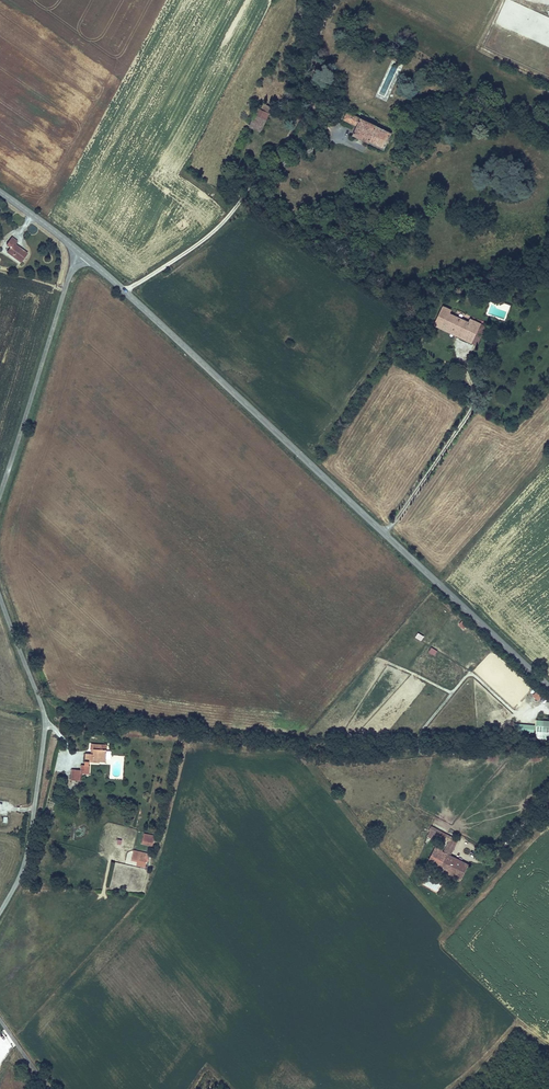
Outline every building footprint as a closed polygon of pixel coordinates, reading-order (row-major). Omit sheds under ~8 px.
[(269,114),(259,109),(254,120),(265,125),(269,114)] [(376,125),(376,124),(359,116),(359,117),(346,111),(342,119),(351,123),(349,128),(353,130),(351,134),(367,141),(367,140),(383,148),(391,132),(376,125)] [(254,120),(250,127),(261,132),(265,125),(254,120)] [(16,243),(11,239),(5,247),(9,249),(6,254),(19,264),(26,255),(14,246),(16,243)] [(442,304),(432,325),(476,346),(485,326),(480,324),(481,323),(469,317),(468,321),(449,312),(450,309),(442,304)] [(415,637),(422,641),(424,635),(418,632),(415,637)] [(435,655),(438,650),(431,647),(429,652),(435,655)] [(542,695),(537,690),(533,694),(538,699),(542,695)] [(536,719),(535,729),(542,730),(548,731),(548,720),(536,719)] [(106,758),(107,743),(91,742),(91,751),(86,751),(85,765),(81,765),(80,770),(71,769),(70,780),(79,780),(80,774),(88,774),(89,761),(93,761),(93,758),(93,754),(100,755),(100,757),(106,758)] [(153,834),(144,832),(141,844),(150,846),(153,834)] [(450,838),(446,847),(438,842),(434,849),(449,856),(456,841),(450,838)] [(146,852),(133,849),(131,859),(144,862),(146,852)] [(449,856),(434,849),(427,863),(460,879),(467,865),(449,856)]
